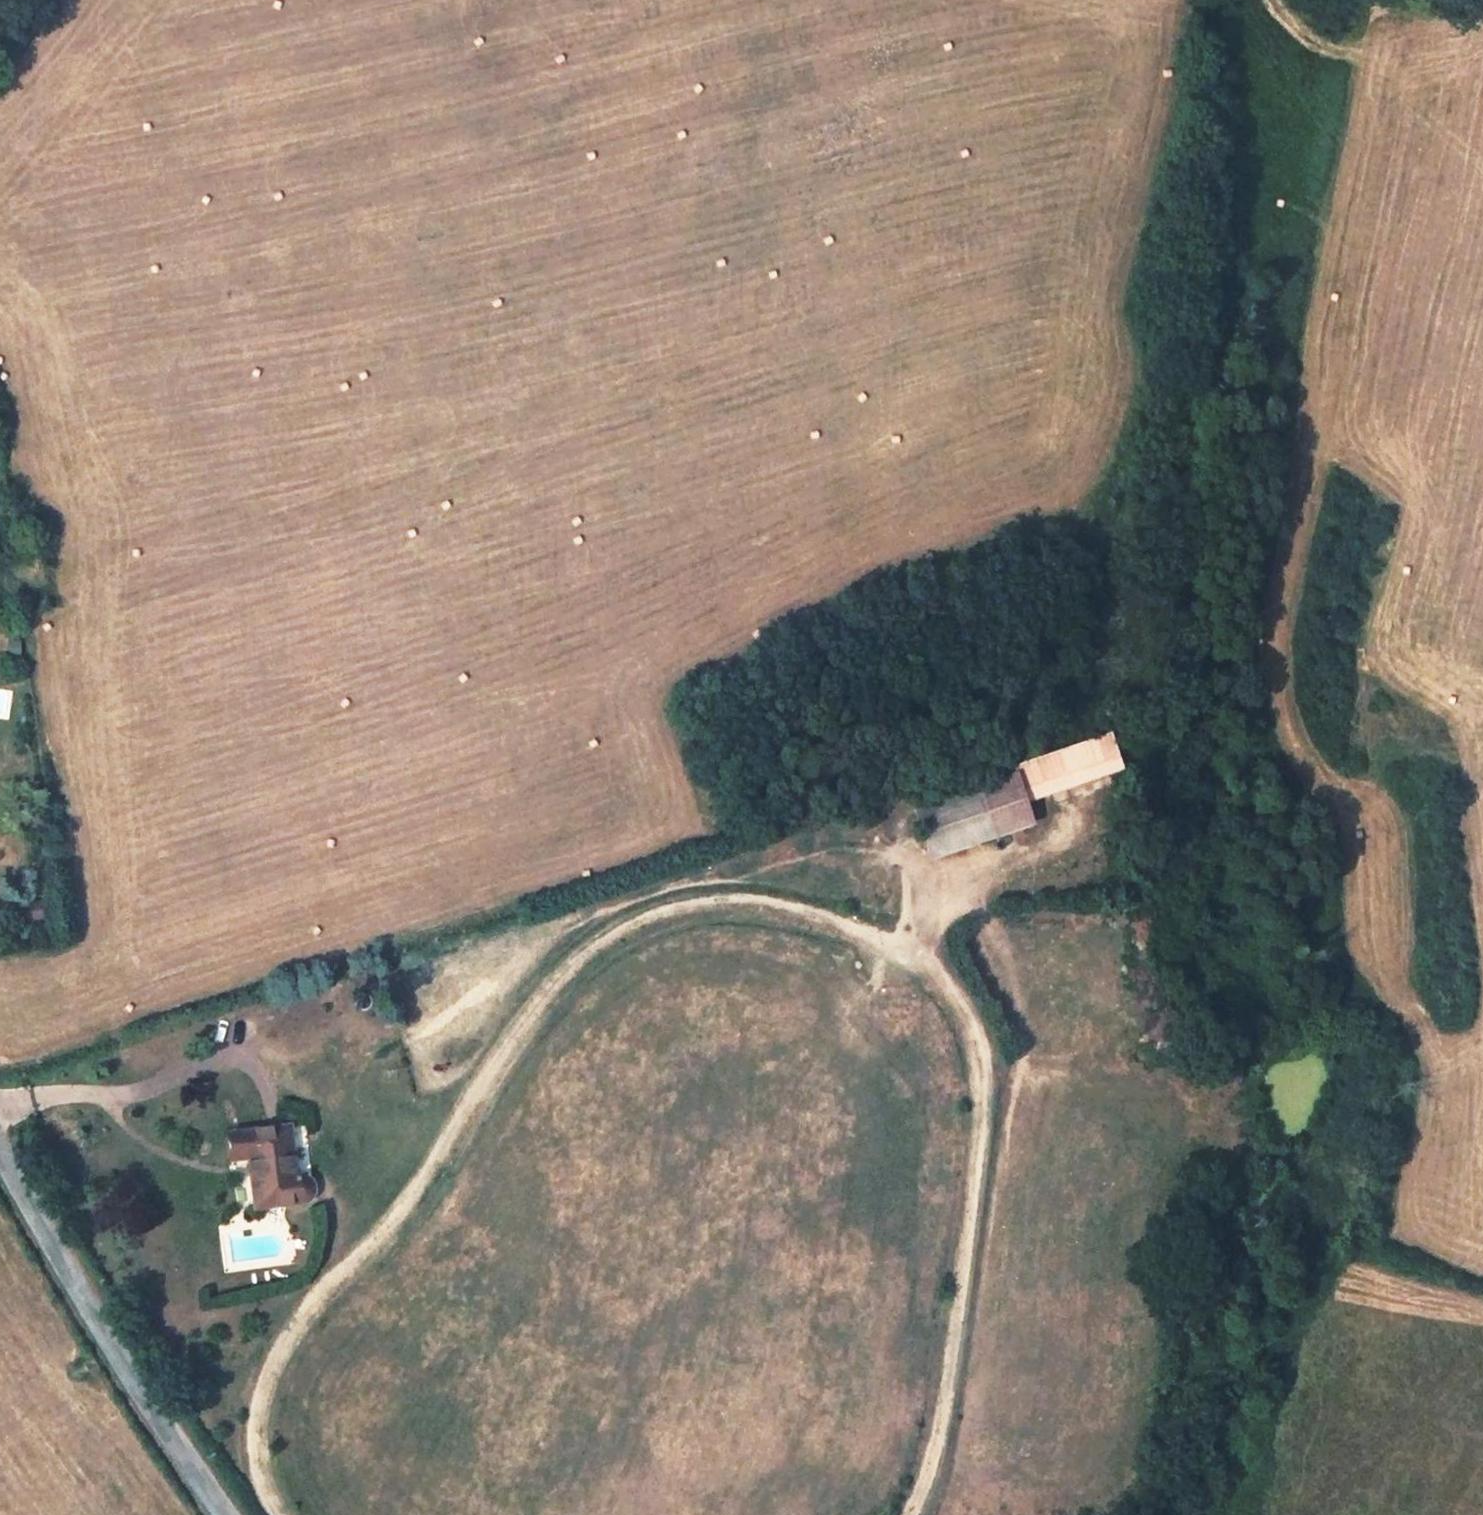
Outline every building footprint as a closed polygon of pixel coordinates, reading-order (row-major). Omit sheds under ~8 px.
[(991,766),(996,780),(1014,774),(1020,791),(1117,758),(1109,734),(1012,766),(1010,760),(991,766)] [(996,780),(998,788),(933,810),(938,829),(922,834),(928,853),(1029,818),(1014,774),(996,780)] [(938,829),(933,810),(916,815),(922,834),(938,829)] [(1107,894),(1120,892),(1119,881),(1105,883),(1107,894)] [(305,1125),(289,1127),(295,1176),(305,1177),(306,1178),(311,1178),(305,1125)] [(305,1177),(295,1176),(289,1127),(228,1134),(231,1161),(248,1159),(255,1209),(300,1204),(307,1201),(311,1196),(313,1190),(313,1187),(311,1182),(309,1180),(305,1177)]
